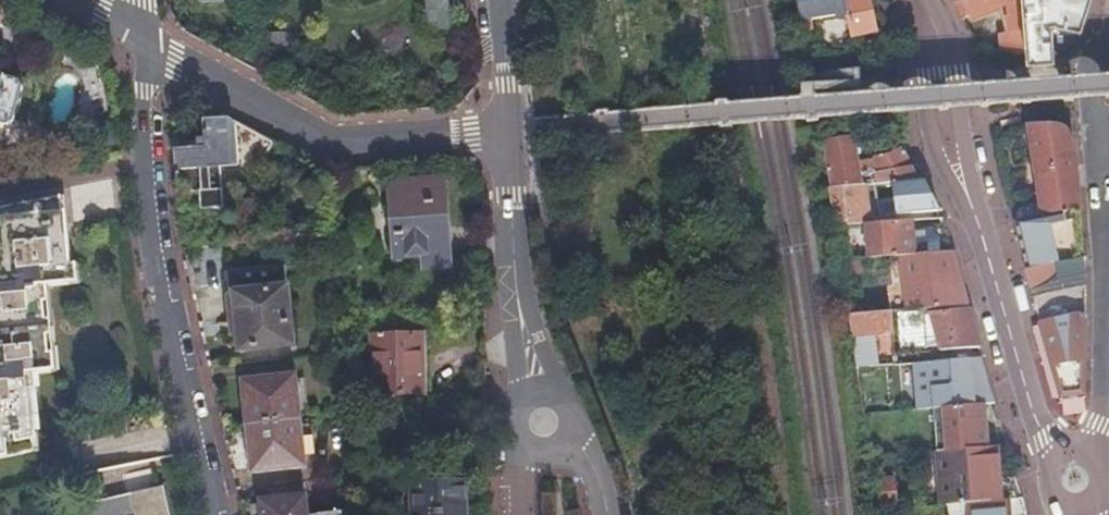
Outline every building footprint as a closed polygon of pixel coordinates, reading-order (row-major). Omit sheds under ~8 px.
[(430,14),(427,14),(428,31),(448,29),(445,0),(429,0),(430,14)] [(799,2),(804,34),(813,32),(811,20),(843,15),(846,34),(853,32),(854,37),(877,33),(870,0),(808,0),(799,2)] [(952,0),(962,18),(1006,1),(1010,0),(952,0)] [(1006,1),(1009,13),(1005,14),(1009,31),(1026,26),(1023,0),(1010,0),(1006,1)] [(1026,26),(1028,53),(1029,61),(1049,60),(1055,60),(1061,58),(1066,55),(1070,51),(1074,46),(1076,41),(1080,29),(1089,0),(1023,0),(1026,26)] [(1028,53),(1026,26),(1009,31),(999,34),(1001,55),(1028,53)] [(289,51),(288,35),(269,36),(270,52),(289,51)] [(269,36),(260,37),(262,53),(270,52),(269,36)] [(859,43),(860,51),(869,50),(868,41),(859,43)] [(19,80),(0,75),(0,124),(7,125),(14,121),(23,87),(19,80)] [(178,211),(178,212),(222,208),(220,167),(237,166),(234,121),(226,117),(202,119),(204,138),(196,139),(196,147),(174,149),(178,211)] [(1057,214),(1047,122),(1036,122),(1032,123),(1028,124),(1040,202),(1045,217),(1057,214)] [(1048,122),(1047,122),(1057,214),(1079,211),(1073,142),(1073,141),(1067,127),(1058,124),(1048,122)] [(831,145),(834,188),(860,185),(859,163),(857,144),(831,145)] [(907,150),(904,148),(890,159),(877,161),(878,183),(894,182),(922,179),(907,150)] [(877,161),(859,163),(860,185),(875,184),(878,183),(877,161)] [(444,179),(389,182),(393,257),(418,255),(420,272),(450,269),(444,179)] [(922,180),(922,179),(894,182),(895,214),(938,210),(937,208),(922,180)] [(878,183),(875,184),(876,207),(877,216),(895,214),(894,182),(878,183)] [(834,188),(826,188),(832,227),(865,224),(868,224),(866,207),(876,207),(875,184),(860,185),(834,188)] [(32,451),(25,373),(51,371),(44,286),(69,284),(61,198),(0,210),(0,458),(32,451)] [(1040,202),(1011,208),(1014,222),(1045,217),(1040,202)] [(1084,258),(1079,211),(1057,214),(1060,243),(1020,251),(1022,261),(1025,271),(1084,258)] [(1057,214),(1045,217),(1048,237),(1018,242),(1020,251),(1060,243),(1057,214)] [(1045,217),(1014,222),(1018,242),(1048,237),(1045,217)] [(868,224),(865,224),(867,260),(904,256),(912,255),(910,237),(909,220),(868,224)] [(951,252),(944,224),(916,227),(917,237),(918,255),(951,252)] [(967,305),(951,252),(918,255),(912,255),(904,256),(913,309),(967,305)] [(1085,266),(1084,258),(1025,271),(1039,324),(1084,314),(1085,266)] [(225,274),(230,322),(237,322),(239,336),(240,349),(291,342),(284,267),(225,274)] [(890,311),(846,315),(854,367),(854,368),(870,367),(866,336),(892,334),(890,311)] [(929,316),(931,351),(978,348),(969,312),(929,316)] [(1084,315),(1084,314),(1039,324),(1048,357),(1042,359),(1055,407),(1081,403),(1081,396),(1084,393),(1084,315)] [(237,322),(230,322),(231,337),(239,336),(237,322)] [(423,333),(371,334),(372,394),(386,394),(386,407),(407,406),(407,393),(423,393),(423,333)] [(981,357),(928,362),(932,398),(932,409),(982,404),(994,403),(981,357)] [(932,398),(928,362),(912,363),(916,399),(932,398)] [(246,425),(300,419),(299,415),(295,378),(295,374),(278,376),(277,373),(254,376),(254,378),(241,379),(246,425)] [(304,377),(295,378),(299,415),(308,414),(304,377)] [(982,404),(932,409),(936,452),(986,447),(982,404)] [(300,424),(300,419),(246,425),(252,472),(294,467),(293,459),(304,458),(300,424)] [(293,459),(294,467),(314,465),(310,423),(300,424),(304,458),(293,459)] [(986,447),(936,452),(941,505),(947,504),(1020,497),(1014,475),(997,476),(995,446),(986,447)] [(358,464),(359,474),(361,493),(410,493),(409,514),(464,514),(465,482),(427,481),(410,480),(410,464),(358,464)] [(427,464),(410,464),(410,480),(427,481),(427,464)] [(872,477),(873,502),(892,502),(891,476),(872,477)] [(160,491),(105,502),(107,514),(165,514),(160,491)] [(347,508),(307,512),(305,494),(260,500),(261,503),(251,504),(252,514),(348,514),(347,508)] [(1020,497),(947,504),(948,514),(1025,514),(1020,498),(1020,497)] [(105,502),(88,507),(89,514),(107,514),(105,502)]
